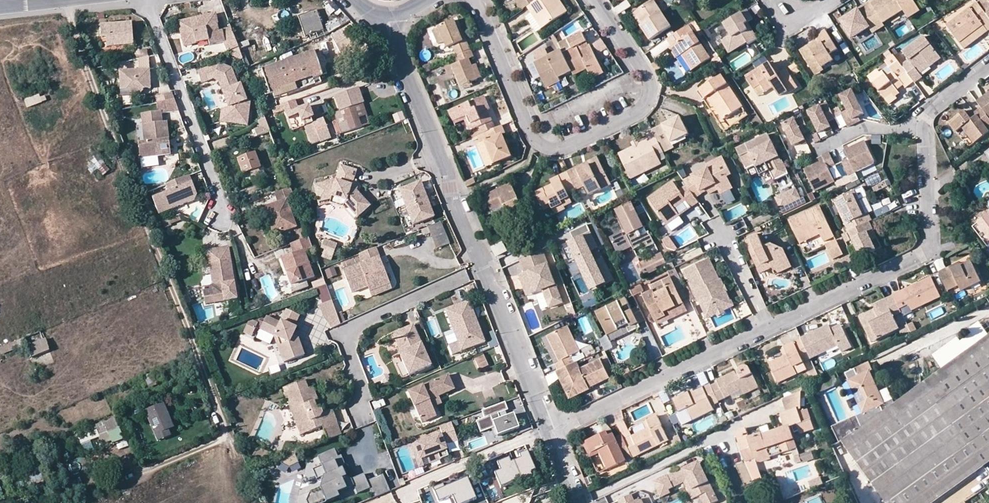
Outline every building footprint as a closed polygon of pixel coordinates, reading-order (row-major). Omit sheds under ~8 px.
[(334,10),(339,6),(333,0),(328,4),(334,10)] [(522,11),(527,7),(538,0),(515,0),(522,11)] [(541,29),(567,12),(559,0),(538,0),(527,7),(532,14),(541,29)] [(902,10),(907,17),(919,10),(913,0),(872,0),(868,2),(881,21),(882,23),(902,10)] [(980,3),(988,15),(988,0),(984,0),(980,3)] [(634,13),(642,25),(640,26),(649,40),(670,26),(652,1),(634,13)] [(978,1),(947,24),(960,41),(988,19),(988,15),(980,3),(978,1)] [(870,28),(881,21),(868,2),(844,18),(856,37),(870,28)] [(319,6),(300,13),(308,33),(327,25),(319,6)] [(749,10),(726,23),(733,34),(728,38),(721,41),(729,53),(740,47),(749,42),(751,45),(759,39),(752,29),(749,30),(746,25),(750,23),(754,20),(749,10)] [(634,13),(632,14),(640,26),(642,25),(634,13)] [(532,14),(526,17),(536,33),(541,29),(532,14)] [(184,37),(186,47),(210,42),(211,46),(224,43),(228,52),(229,52),(240,48),(233,30),(220,33),(218,26),(220,26),(218,16),(182,23),(184,33),(186,33),(187,37),(184,37)] [(870,28),(872,32),(884,26),(882,23),(881,21),(870,28)] [(447,42),(449,48),(454,46),(458,56),(472,50),(469,43),(465,42),(460,30),(457,22),(442,28),(442,30),(435,32),(440,45),(447,42)] [(134,43),(132,23),(102,26),(103,32),(103,36),(108,35),(109,45),(131,43),(134,43)] [(678,57),(681,55),(685,53),(694,67),(709,57),(688,25),(666,39),(671,47),(678,57)] [(463,29),(460,30),(465,42),(469,43),(463,29)] [(818,40),(820,44),(811,50),(809,48),(801,53),(810,69),(819,64),(821,67),(833,60),(830,54),(837,49),(826,30),(816,37),(818,40)] [(570,71),(572,75),(586,69),(589,76),(601,70),(591,47),(582,50),(579,52),(577,47),(580,46),(586,43),(582,33),(567,40),(572,49),(562,54),(570,71)] [(915,65),(925,57),(930,63),(941,55),(925,34),(904,50),(910,57),(902,63),(907,70),(914,79),(914,80),(923,75),(920,70),(915,65)] [(558,52),(561,51),(553,35),(551,37),(558,52)] [(598,53),(607,48),(601,38),(592,43),(598,53)] [(562,51),(569,47),(565,39),(558,42),(562,51)] [(809,48),(811,50),(820,44),(818,40),(800,51),(801,53),(809,48)] [(671,47),(668,49),(675,59),(678,57),(671,47)] [(244,59),(240,48),(229,52),(230,54),(242,60),(244,59)] [(318,49),(314,51),(317,58),(318,58),(319,58),(320,59),(321,59),(322,60),(322,61),(322,62),(322,63),(322,64),(322,65),(321,66),(320,66),(323,74),(327,72),(325,66),(325,65),(326,64),(326,63),(326,62),(325,61),(325,60),(325,59),(325,58),(324,58),(323,57),(322,56),(321,56),(320,56),(318,49)] [(460,64),(454,66),(462,87),(464,87),(472,83),(478,81),(475,71),(471,60),(475,59),(472,50),(458,56),(457,56),(460,64)] [(530,56),(534,64),(547,57),(544,50),(530,56)] [(314,51),(261,70),(270,94),(273,93),(279,90),(279,88),(312,76),(313,78),(320,75),(323,74),(320,66),(321,66),(322,65),(322,64),(322,63),(322,62),(322,61),(322,60),(321,59),(320,59),(319,58),(318,58),(317,58),(314,51)] [(562,54),(561,51),(558,52),(547,57),(534,64),(540,77),(543,83),(557,77),(570,71),(562,54)] [(690,69),(694,67),(685,53),(681,55),(690,69)] [(902,63),(894,54),(887,59),(894,69),(887,74),(883,68),(881,70),(878,67),(869,74),(885,96),(893,91),(897,87),(904,82),(906,85),(914,79),(907,70),(902,63)] [(915,65),(920,70),(930,63),(925,57),(915,65)] [(151,69),(150,58),(142,59),(142,70),(151,69)] [(798,86),(786,68),(778,74),(770,61),(747,75),(753,86),(760,82),(765,90),(772,85),(778,95),(786,89),(788,92),(798,86)] [(239,85),(233,68),(220,63),(198,71),(203,83),(214,78),(220,81),(230,107),(228,122),(248,125),(251,101),(247,100),(243,89),(241,90),(239,85)] [(821,67),(819,64),(810,69),(814,76),(823,71),(821,67)] [(151,89),(151,69),(142,70),(120,70),(121,89),(130,89),(134,97),(140,97),(144,89),(151,89)] [(479,69),(475,71),(478,81),(483,79),(479,69)] [(270,94),(261,70),(257,72),(265,95),(270,94)] [(604,75),(601,70),(589,76),(591,80),(604,75)] [(706,98),(709,96),(724,119),(743,106),(722,75),(716,79),(701,89),(706,98)] [(312,76),(279,88),(279,90),(281,95),(315,83),(313,78),(312,76)] [(543,83),(545,88),(559,82),(557,77),(543,83)] [(760,82),(753,86),(758,94),(765,90),(760,82)] [(915,83),(907,86),(914,100),(921,96),(915,83)] [(342,134),(345,133),(362,128),(358,119),(354,107),(362,105),(356,88),(328,98),(334,114),(341,132),(342,134)] [(855,89),(842,95),(849,109),(842,113),(842,114),(843,116),(848,126),(856,122),(855,121),(854,118),(860,115),(866,112),(855,89)] [(895,94),(893,91),(885,96),(889,101),(897,96),(895,94)] [(988,116),(988,92),(977,100),(982,107),(988,116)] [(495,128),(487,110),(489,109),(488,105),(486,107),(485,103),(487,102),(485,98),(460,107),(464,118),(472,115),(477,128),(480,126),(482,133),(495,128)] [(314,115),(309,104),(299,108),(296,99),(272,108),(273,111),(284,107),(286,112),(297,108),(301,120),(302,119),(304,125),(312,122),(314,121),(312,116),(314,115)] [(142,115),(146,144),(140,145),(142,160),(162,158),(163,168),(173,166),(170,146),(165,147),(165,142),(170,142),(168,123),(164,123),(163,115),(181,112),(176,100),(165,101),(158,102),(159,113),(142,115)] [(832,125),(829,119),(835,116),(829,104),(823,107),(822,105),(811,111),(816,121),(817,125),(820,130),(826,127),(832,125)] [(362,105),(354,107),(358,119),(366,117),(362,105)] [(123,115),(122,107),(110,109),(113,116),(123,115)] [(228,122),(230,107),(223,110),(221,122),(228,122)] [(978,115),(972,119),(970,116),(965,110),(950,121),(957,130),(964,126),(975,141),(988,131),(988,129),(987,126),(988,124),(988,116),(982,107),(977,111),(978,115)] [(402,110),(393,114),(397,123),(406,119),(402,110)] [(477,128),(472,115),(464,118),(465,121),(470,119),(474,129),(477,128)] [(796,117),(783,123),(793,144),(800,141),(806,138),(803,132),(810,128),(808,125),(803,115),(797,118),(796,117)] [(673,145),(671,140),(684,134),(688,133),(679,116),(667,122),(668,125),(664,128),(663,124),(652,129),(664,152),(674,147),(673,145)] [(255,129),(257,136),(271,132),(266,119),(259,122),(261,127),(255,129)] [(314,121),(312,122),(317,136),(309,138),(311,143),(330,137),(326,126),(323,119),(314,121)] [(312,122),(304,125),(309,138),(317,136),(312,122)] [(484,142),(486,141),(495,163),(511,156),(502,134),(505,133),(502,125),(495,128),(482,133),(481,134),(484,142)] [(645,133),(648,139),(632,147),(621,152),(632,176),(649,167),(660,162),(657,155),(664,152),(652,129),(645,133)] [(739,148),(751,174),(763,168),(765,171),(772,168),(777,178),(792,172),(786,159),(784,160),(770,133),(739,148)] [(671,140),(673,145),(686,138),(684,134),(671,140)] [(844,149),(849,159),(843,161),(849,174),(874,162),(875,158),(866,139),(849,147),(844,149)] [(478,145),(479,146),(486,164),(487,166),(495,163),(486,141),(484,142),(478,145)] [(261,165),(255,149),(236,156),(242,172),(261,165)] [(819,161),(804,168),(815,190),(835,181),(829,168),(836,164),(834,161),(829,150),(822,153),(822,155),(824,159),(819,161)] [(708,162),(710,166),(684,178),(687,183),(689,185),(696,195),(703,193),(702,190),(704,189),(703,185),(706,184),(708,190),(710,193),(719,189),(721,193),(733,187),(728,175),(732,173),(724,154),(708,162)] [(578,167),(580,170),(601,160),(599,157),(578,167)] [(568,172),(571,171),(565,158),(562,159),(568,172)] [(577,191),(587,186),(591,195),(612,184),(601,160),(580,170),(578,167),(571,171),(568,172),(575,187),(577,191)] [(110,170),(105,164),(98,169),(103,175),(110,170)] [(332,197),(332,195),(345,199),(344,202),(357,217),(370,207),(357,192),(355,190),(356,188),(353,182),(350,181),(354,169),(340,165),(335,179),(314,185),(319,201),(332,197)] [(554,184),(555,186),(546,190),(545,188),(537,192),(545,210),(553,208),(553,209),(564,204),(565,206),(573,202),(568,190),(575,187),(568,172),(552,180),(554,184)] [(866,175),(867,184),(882,182),(881,173),(866,175)] [(198,196),(191,176),(167,186),(170,192),(153,198),(159,215),(195,202),(198,196)] [(475,183),(473,178),(465,182),(466,185),(467,187),(469,186),(475,183)] [(432,196),(430,192),(425,179),(404,187),(411,205),(432,196)] [(680,188),(673,179),(648,196),(665,219),(678,210),(674,204),(676,203),(677,205),(686,198),(691,205),(699,200),(689,185),(687,183),(680,188)] [(486,197),(492,210),(504,205),(510,217),(525,210),(520,201),(518,202),(516,199),(519,197),(513,185),(490,196),(486,197)] [(803,196),(798,186),(784,193),(779,195),(784,205),(803,196)] [(295,198),(291,187),(275,193),(278,202),(264,207),(265,210),(295,198)] [(727,204),(735,200),(730,190),(722,194),(727,204)] [(854,190),(834,199),(849,231),(869,221),(872,219),(869,212),(866,213),(859,200),(854,190)] [(344,202),(345,199),(332,195),(332,197),(330,202),(343,206),(344,202)] [(439,214),(434,201),(432,196),(411,205),(418,222),(439,214)] [(319,201),(320,205),(330,202),(332,197),(319,201)] [(296,226),(288,202),(295,199),(295,198),(265,210),(273,235),(296,226)] [(866,213),(869,212),(862,198),(859,200),(866,213)] [(876,217),(899,209),(896,201),(883,205),(882,201),(872,204),(876,217)] [(344,202),(343,206),(354,219),(357,217),(344,202)] [(625,219),(622,220),(628,234),(624,236),(622,232),(610,237),(611,240),(610,241),(613,246),(614,245),(615,248),(622,245),(624,248),(631,245),(633,248),(644,244),(645,247),(656,242),(650,230),(648,232),(640,235),(637,230),(646,226),(636,207),(634,208),(632,202),(620,208),(625,219)] [(565,206),(564,204),(553,209),(556,214),(566,209),(565,206)] [(789,221),(798,240),(819,231),(821,235),(825,242),(835,237),(821,207),(789,221)] [(622,220),(625,219),(620,208),(617,210),(622,220)] [(971,229),(986,248),(988,246),(988,215),(971,229)] [(876,249),(871,240),(867,231),(873,229),(869,221),(849,231),(861,257),(876,249)] [(438,248),(447,244),(438,222),(428,226),(438,248)] [(590,291),(615,279),(588,223),(571,232),(574,238),(566,242),(590,291)] [(871,240),(877,237),(873,229),(867,231),(871,240)] [(798,240),(800,244),(821,235),(819,231),(798,240)] [(314,250),(307,232),(301,234),(303,240),(291,244),(294,254),(282,258),(292,286),(315,277),(306,252),(314,250)] [(845,241),(851,239),(847,232),(842,234),(845,241)] [(784,249),(773,244),(765,247),(764,244),(759,235),(746,241),(758,266),(770,260),(781,266),(790,262),(784,249)] [(328,240),(320,242),(324,257),(333,254),(328,240)] [(507,251),(502,242),(492,247),(496,256),(507,251)] [(837,242),(827,246),(833,260),(843,255),(837,242)] [(208,250),(210,264),(214,286),(206,287),(204,287),(206,296),(207,301),(226,298),(226,301),(239,299),(237,289),(234,289),(233,286),(236,285),(229,246),(208,250)] [(359,253),(362,263),(343,270),(352,292),(369,287),(371,291),(391,283),(382,262),(376,264),(374,259),(379,257),(376,247),(359,253)] [(525,283),(533,280),(534,285),(531,286),(535,294),(544,290),(552,307),(565,302),(542,250),(519,260),(525,273),(521,274),(525,283)] [(661,253),(654,256),(658,265),(665,262),(661,253)] [(640,263),(644,272),(655,266),(658,265),(654,256),(642,261),(640,263)] [(689,281),(700,303),(701,303),(706,313),(731,303),(728,297),(725,292),(722,293),(720,290),(725,287),(721,279),(720,280),(710,259),(685,271),(689,281)] [(790,262),(781,266),(770,260),(758,266),(760,272),(771,267),(775,274),(792,267),(790,262)] [(949,290),(960,285),(963,291),(982,282),(972,261),(962,266),(954,270),(952,267),(940,272),(949,290)] [(327,279),(338,277),(336,266),(326,267),(327,279)] [(669,273),(671,277),(681,298),(688,295),(679,277),(674,266),(667,269),(669,273)] [(664,284),(667,289),(656,294),(654,290),(643,295),(656,321),(673,313),(671,308),(675,305),(683,302),(681,298),(671,277),(663,281),(664,284)] [(912,305),(915,311),(942,298),(932,278),(894,296),(894,297),(901,310),(912,305)] [(525,283),(523,284),(528,297),(535,294),(531,286),(534,285),(533,280),(525,283)] [(371,291),(373,296),(393,288),(391,283),(371,291)] [(638,283),(630,287),(633,294),(633,295),(642,291),(638,283)] [(474,284),(467,287),(471,297),(477,295),(474,284)] [(654,290),(656,294),(667,289),(664,284),(654,290)] [(874,306),(875,310),(877,314),(874,315),(872,311),(861,317),(865,326),(870,323),(878,339),(900,328),(894,316),(902,313),(901,310),(894,297),(874,306)] [(632,308),(627,299),(598,313),(610,339),(629,331),(640,326),(638,322),(632,308)] [(334,327),(341,323),(333,301),(321,305),(327,319),(334,327)] [(446,310),(453,329),(458,340),(463,351),(486,341),(469,301),(446,310)] [(687,311),(683,302),(675,305),(678,311),(673,313),(674,317),(687,311)] [(733,302),(731,303),(706,313),(705,314),(707,318),(709,317),(718,313),(719,316),(725,312),(725,310),(732,306),(734,306),(733,302)] [(638,305),(632,308),(638,322),(645,319),(638,305)] [(270,332),(278,335),(281,344),(280,346),(285,362),(305,354),(300,339),(293,336),(294,334),(291,333),(294,327),(299,316),(287,310),(280,323),(267,317),(264,323),(261,330),(269,334),(270,332)] [(656,321),(657,325),(674,317),(673,313),(656,321)] [(585,316),(578,318),(585,334),(591,331),(585,316)] [(248,335),(250,331),(254,332),(256,328),(257,326),(252,323),(249,324),(244,334),(248,335)] [(870,323),(865,326),(872,341),(878,339),(870,323)] [(853,346),(844,328),(834,332),(833,329),(831,324),(801,338),(811,358),(840,345),(843,351),(853,346)] [(834,332),(844,328),(842,324),(833,329),(834,332)] [(402,353),(404,352),(406,358),(402,360),(409,376),(431,365),(414,325),(394,333),(397,342),(402,353)] [(554,349),(556,348),(558,351),(555,352),(559,359),(554,361),(558,370),(573,363),(569,355),(579,350),(568,327),(547,335),(554,349)] [(449,344),(458,340),(453,329),(444,332),(449,344)] [(280,346),(281,344),(278,335),(270,332),(269,334),(276,337),(280,346)] [(959,483),(988,462),(988,335),(968,351),(956,359),(943,368),(926,380),(882,412),(861,427),(841,442),(852,456),(886,502),(932,502),(959,483)] [(932,354),(943,368),(956,359),(968,351),(957,337),(932,354)] [(9,344),(11,350),(27,343),(25,338),(9,344)] [(779,381),(798,372),(795,365),(801,362),(811,358),(801,338),(785,346),(788,353),(784,355),(770,362),(779,381)] [(28,346),(33,357),(48,351),(43,340),(28,346)] [(463,351),(458,340),(449,344),(454,355),(463,351)] [(878,364),(908,350),(903,341),(874,356),(878,364)] [(488,363),(485,355),(476,359),(479,366),(488,363)] [(561,379),(567,391),(583,384),(585,388),(608,379),(599,360),(579,369),(575,361),(573,363),(558,370),(557,370),(561,379)] [(719,381),(712,385),(718,398),(742,387),(758,380),(753,369),(751,366),(748,365),(745,364),(743,366),(740,368),(739,373),(738,374),(736,370),(718,378),(719,381)] [(848,380),(846,380),(862,414),(856,416),(861,427),(882,412),(880,406),(883,404),(865,364),(845,373),(848,380)] [(548,385),(561,379),(557,370),(544,376),(548,385)] [(438,415),(434,405),(431,398),(440,394),(456,387),(450,373),(409,390),(423,421),(438,415)] [(838,384),(834,376),(813,386),(817,394),(838,384)] [(321,407),(316,408),(315,402),(317,397),(314,387),(308,389),(305,379),(286,386),(291,402),(294,401),(297,407),(294,409),(300,425),(306,423),(310,432),(323,428),(327,441),(342,435),(333,409),(323,413),(321,407)] [(742,387),(744,392),(760,384),(758,380),(742,387)] [(585,388),(583,384),(567,391),(570,398),(586,391),(585,388)] [(712,385),(711,384),(694,392),(690,394),(689,391),(673,399),(679,410),(687,407),(692,418),(713,408),(712,404),(719,401),(718,398),(712,385)] [(286,386),(283,388),(300,436),(304,435),(300,425),(294,409),(291,402),(286,386)] [(771,460),(767,449),(778,445),(781,453),(797,448),(790,427),(797,424),(802,422),(798,410),(801,409),(801,393),(783,399),(786,411),(780,414),(784,427),(762,435),(761,433),(748,437),(745,428),(734,432),(745,462),(754,459),(756,461),(759,462),(762,463),(771,460)] [(443,401),(440,394),(431,398),(434,405),(443,401)] [(375,408),(385,404),(382,398),(372,402),(375,408)] [(520,427),(515,413),(500,418),(498,413),(509,409),(506,401),(497,404),(486,408),(483,410),(486,417),(477,420),(482,431),(492,427),(496,426),(499,435),(520,427)] [(164,411),(162,407),(149,412),(157,434),(175,427),(169,410),(164,411)] [(802,422),(797,424),(800,433),(816,428),(807,408),(801,409),(798,410),(802,422)] [(676,413),(670,415),(673,427),(680,425),(676,413)] [(625,439),(633,454),(668,438),(658,415),(647,420),(650,426),(647,428),(632,435),(625,439)] [(95,429),(77,433),(80,442),(101,437),(102,443),(123,438),(117,416),(93,423),(95,429)] [(839,443),(841,442),(861,427),(856,416),(849,419),(837,424),(832,427),(839,443)] [(458,440),(451,421),(443,424),(445,432),(414,443),(420,458),(430,454),(432,461),(443,457),(441,453),(443,449),(448,447),(446,444),(458,440)] [(304,435),(310,432),(306,423),(300,425),(304,435)] [(601,450),(609,466),(625,458),(627,463),(635,459),(633,454),(625,439),(622,432),(615,436),(613,431),(609,433),(607,430),(587,439),(592,450),(600,447),(601,450)] [(281,453),(287,456),(296,453),(298,448),(296,447),(286,443),(281,453)] [(450,455),(448,447),(443,449),(441,453),(443,457),(450,455)] [(345,471),(341,470),(344,464),(340,456),(337,458),(334,450),(317,457),(321,466),(312,470),(316,480),(319,479),(321,482),(320,487),(312,490),(307,502),(308,502),(328,502),(340,498),(337,492),(346,488),(347,490),(354,487),(354,488),(357,495),(370,489),(374,499),(389,492),(383,478),(368,485),(363,475),(351,481),(344,478),(346,474),(345,471)] [(535,473),(526,451),(517,455),(519,459),(511,462),(509,459),(497,464),(500,472),(495,474),(501,487),(513,482),(511,475),(519,471),(522,479),(535,473)] [(299,464),(295,454),(287,456),(280,459),(279,463),(289,467),(299,464)] [(430,454),(420,458),(422,465),(432,461),(430,454)] [(701,465),(699,461),(686,467),(688,472),(701,465)] [(701,465),(688,472),(686,467),(668,476),(667,474),(653,481),(661,497),(670,493),(668,489),(684,482),(686,481),(696,488),(700,495),(703,502),(713,502),(718,500),(701,465)] [(812,488),(822,482),(819,476),(808,481),(812,488)] [(466,478),(433,492),(437,502),(450,497),(452,502),(466,502),(475,499),(466,478)] [(700,495),(696,488),(686,481),(684,482),(692,499),(700,495)] [(545,502),(563,502),(560,494),(544,499),(545,502)] [(630,495),(617,501),(618,502),(629,502),(633,501),(630,495)]
